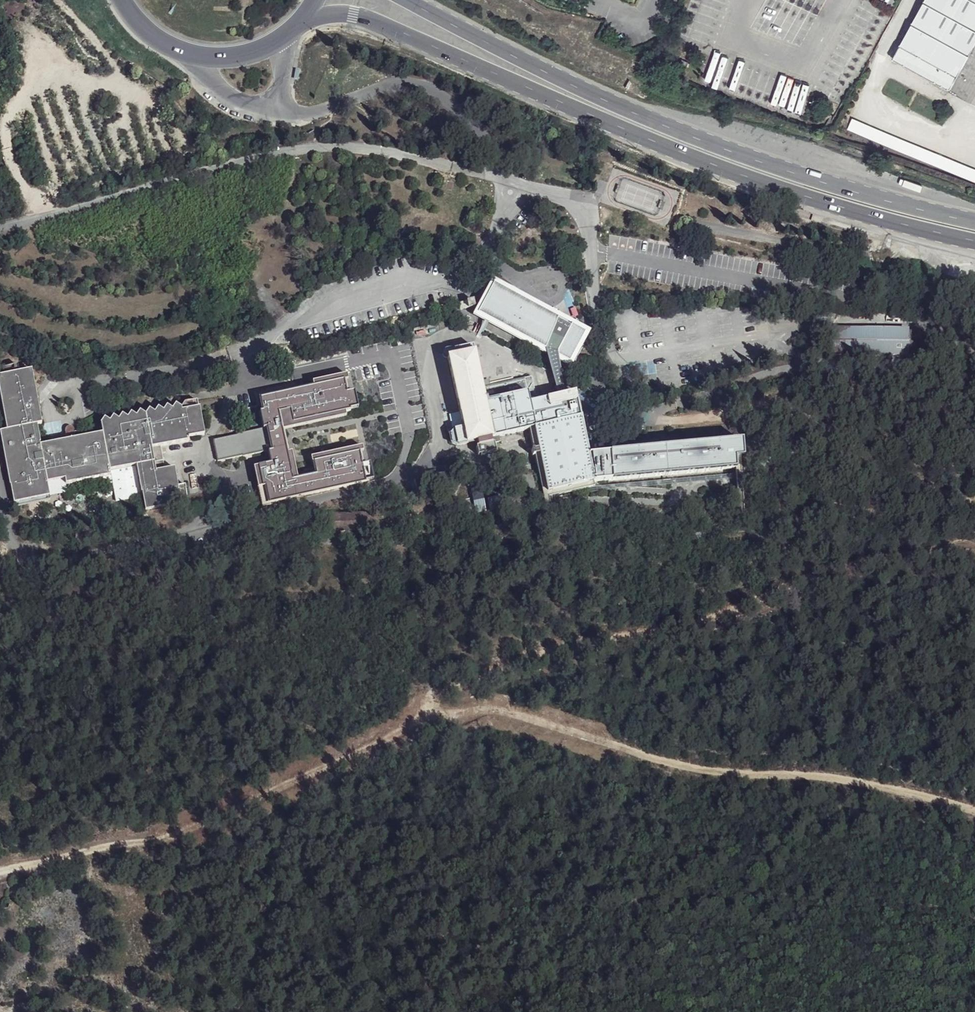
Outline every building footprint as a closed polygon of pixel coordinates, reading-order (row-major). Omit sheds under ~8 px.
[(894,54),(974,99),(974,0),(923,0),(894,54)] [(876,127),(873,139),(971,181),(974,170),(974,168),(876,127)] [(581,216),(572,215),(570,226),(580,226),(581,216)] [(494,282),(478,311),(483,315),(544,347),(556,354),(567,360),(576,344),(584,347),(589,339),(581,335),(584,331),(494,282)] [(474,301),(460,305),(463,311),(476,307),(474,301)] [(911,329),(836,328),(836,353),(911,354),(911,329)] [(531,428),(536,427),(551,489),(597,480),(726,472),(735,470),(733,458),(742,457),(742,442),(585,454),(573,393),(563,396),(557,397),(536,403),(533,391),(527,392),(487,401),(482,386),(474,345),(466,347),(459,349),(460,356),(449,357),(461,413),(451,416),(455,431),(451,435),(452,443),(461,445),(476,441),(500,436),(531,428)] [(556,354),(544,347),(557,397),(563,396),(556,354)] [(185,439),(205,435),(200,407),(183,410),(183,408),(177,404),(175,408),(168,405),(164,410),(157,407),(155,412),(149,409),(147,414),(140,411),(135,416),(129,413),(126,417),(121,415),(118,419),(112,416),(108,421),(104,418),(100,422),(103,432),(41,444),(36,423),(42,422),(29,369),(0,374),(0,392),(6,429),(0,430),(0,440),(12,502),(49,495),(46,484),(63,480),(65,483),(110,476),(109,471),(134,466),(141,503),(143,512),(179,505),(173,470),(163,472),(158,447),(186,443),(185,439)] [(314,388),(260,399),(263,412),(260,412),(264,428),(267,427),(272,449),(273,451),(269,452),(272,463),(253,467),(258,489),(263,488),(266,503),(367,482),(366,480),(374,479),(371,464),(362,465),(359,452),(363,450),(362,447),(311,458),(315,474),(298,477),(293,451),(288,452),(284,430),(347,417),(346,414),(352,413),(352,410),(358,409),(355,391),(346,393),(344,381),(348,380),(347,376),(313,383),(314,388)] [(524,376),(482,386),(487,401),(527,392),(524,376)] [(267,427),(264,428),(213,440),(218,462),(272,449),(267,427)] [(536,427),(531,428),(556,546),(561,544),(551,495),(597,487),(597,480),(551,489),(536,427)] [(500,436),(476,441),(478,448),(501,443),(500,436)] [(134,466),(109,471),(110,476),(115,509),(141,503),(134,466)] [(735,470),(726,472),(729,520),(735,519),(735,470)] [(483,494),(473,496),(477,514),(486,513),(483,494)] [(500,497),(489,499),(490,509),(501,507),(500,497)] [(364,515),(331,517),(332,533),(365,531),(369,527),(369,518),(364,515)]
